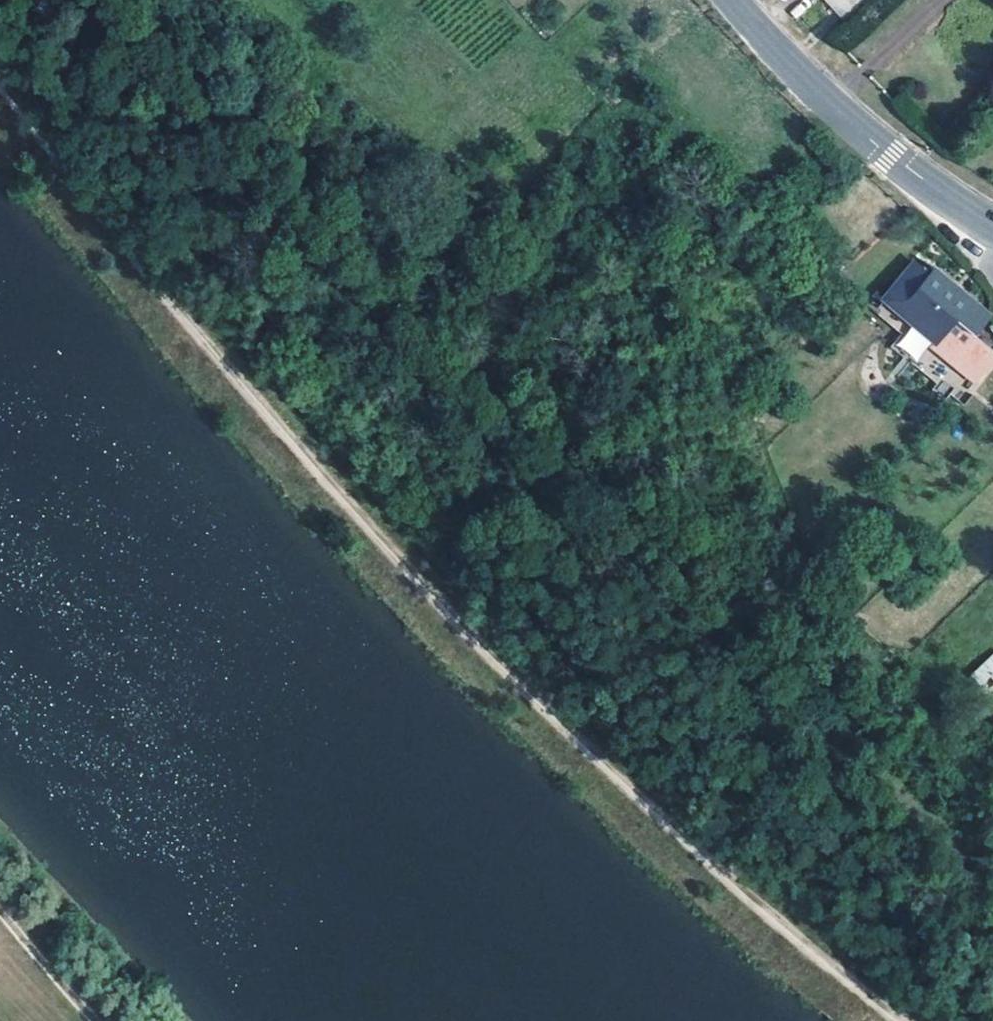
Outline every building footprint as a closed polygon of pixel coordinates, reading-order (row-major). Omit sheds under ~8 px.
[(850,25),(877,0),(826,0),(850,25)] [(904,316),(931,284),(918,273),(888,302),(904,316)] [(922,340),(934,350),(930,355),(972,391),(992,367),(992,364),(971,345),(987,326),(957,300),(934,280),(931,284),(904,316),(899,320),(922,340)] [(972,678),(983,689),(991,682),(992,684),(992,658),(972,678)]
